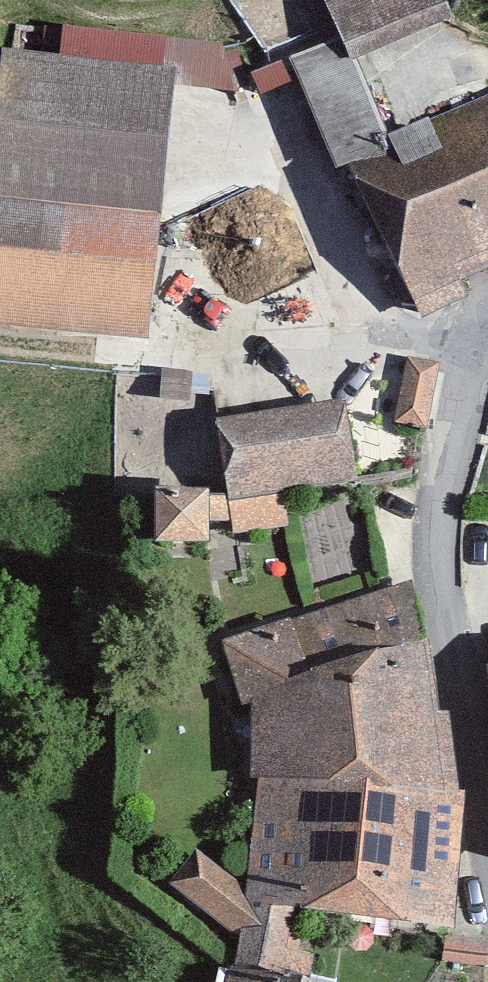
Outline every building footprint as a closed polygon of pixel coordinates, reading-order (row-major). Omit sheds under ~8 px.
[(424,306),(487,282),(487,147),(465,155),(448,125),(409,137),(378,79),(473,27),(460,0),(331,0),(350,47),(308,67),(424,306)] [(164,355),(193,80),(25,59),(15,189),(0,187),(0,335),(164,355)] [(434,366),(409,361),(397,419),(423,424),(434,366)] [(340,407),(224,424),(235,494),(238,519),(240,531),(285,524),(280,487),(350,477),(340,407)] [(207,491),(160,491),(159,538),(207,538),(207,519),(207,495),(207,491)] [(235,494),(207,495),(207,519),(238,519),(235,494)] [(258,710),(257,784),(463,808),(453,717),(440,716),(427,630),(410,580),(325,605),(299,613),(221,645),(258,710)] [(251,892),(310,919),(460,929),(463,808),(257,784),(251,892)] [(307,948),(292,938),(292,920),(242,893),(192,847),(171,886),(233,935),(229,953),(223,981),(324,981),(303,976),(307,948)]
